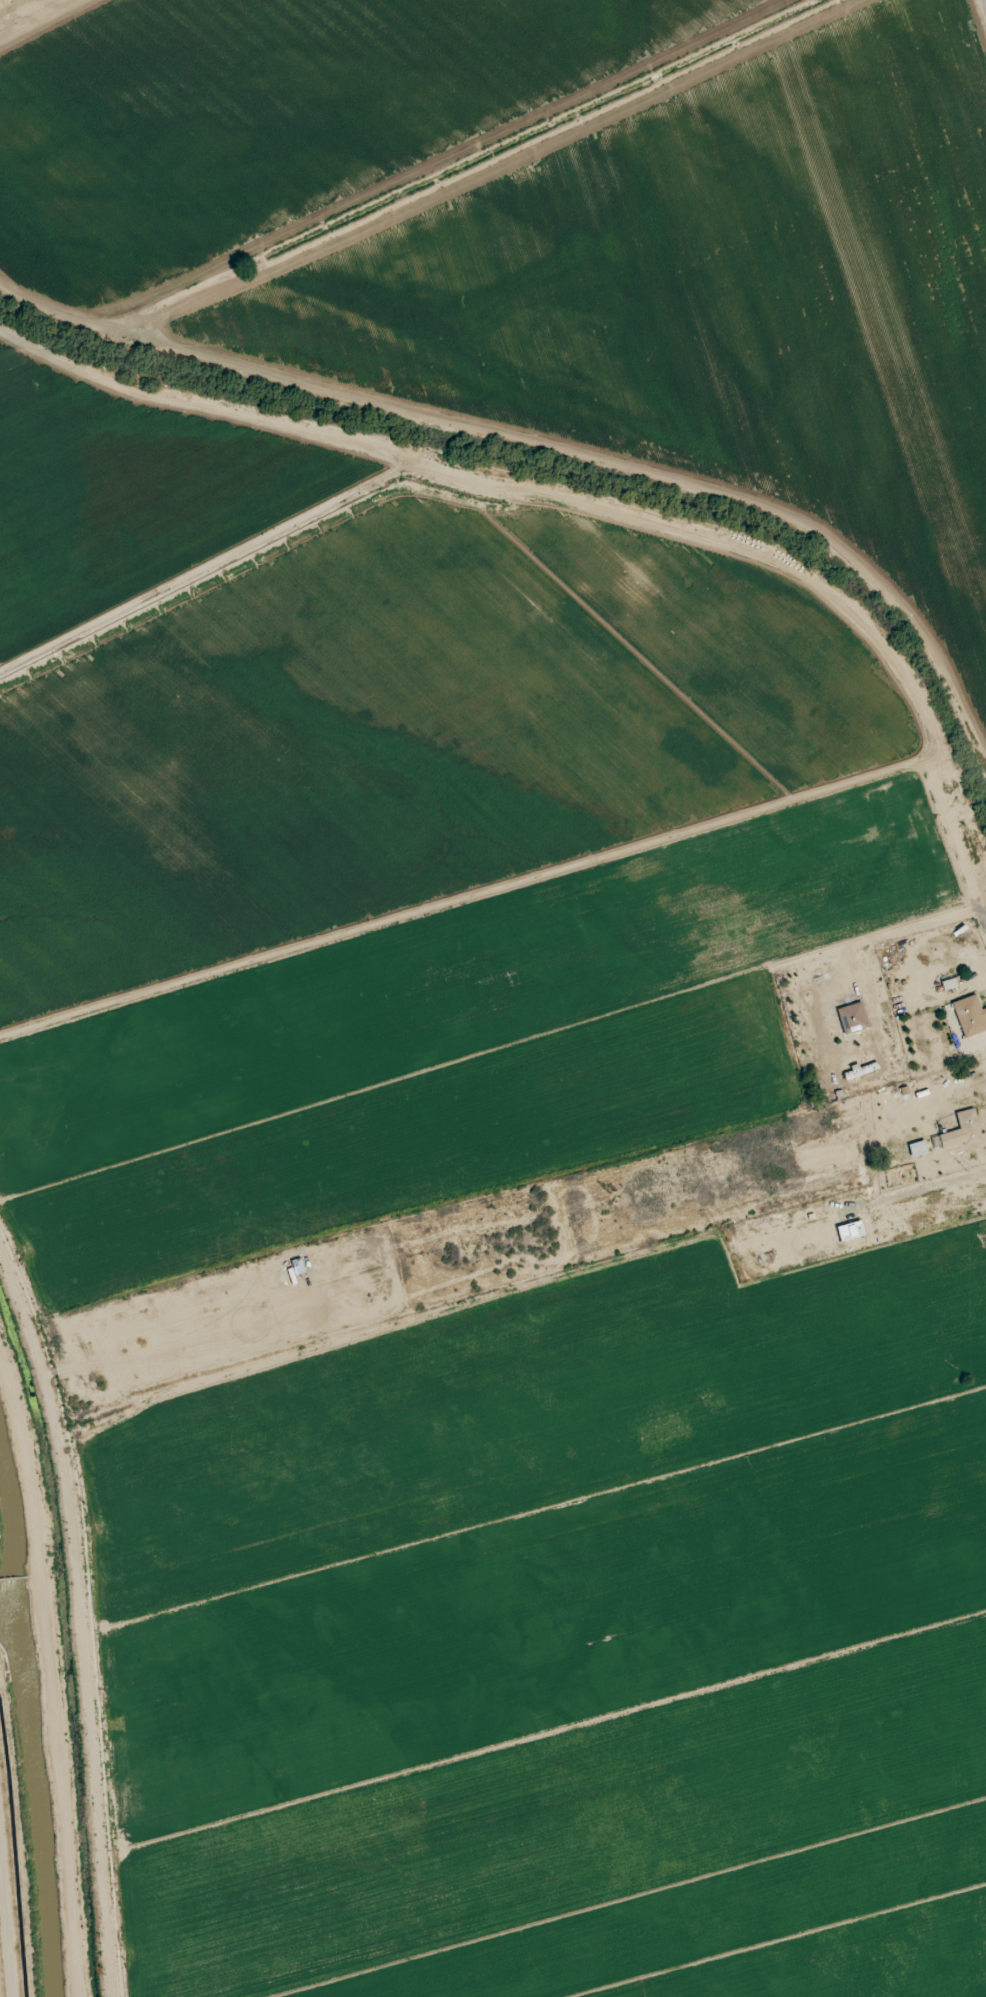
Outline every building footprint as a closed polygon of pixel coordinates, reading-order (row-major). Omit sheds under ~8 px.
[(985,1031),(985,1020),(985,1018),(985,1017),(985,1008),(981,1009),(977,994),(953,1001),(963,1038),(985,1031)] [(870,1027),(861,1001),(837,1009),(845,1035),(870,1027)] [(956,1112),(960,1130),(932,1137),(935,1149),(963,1142),(964,1146),(983,1141),(974,1108),(956,1112)]
